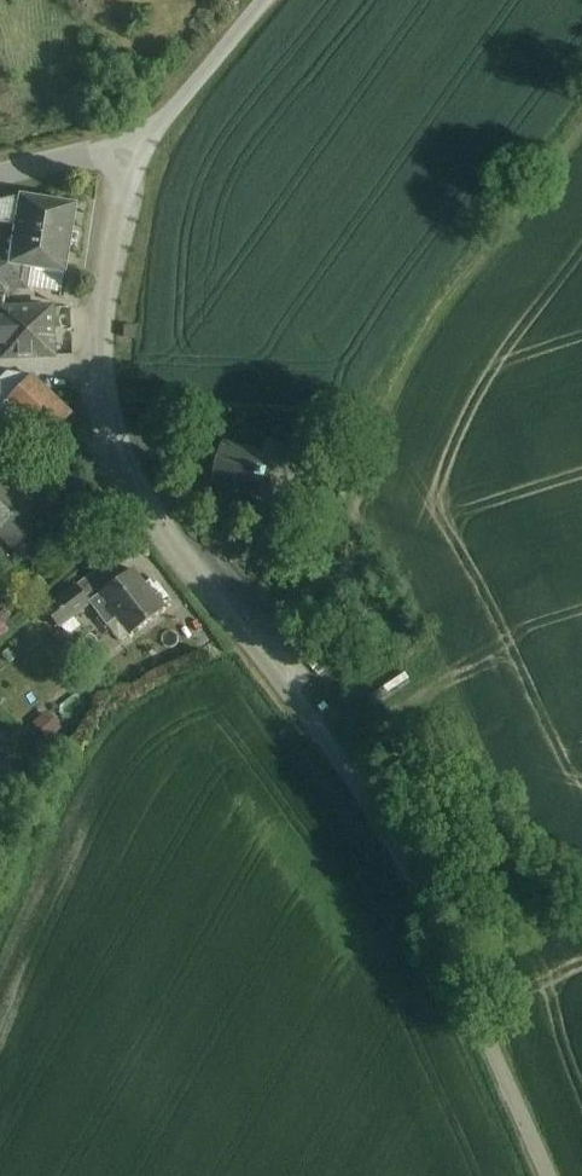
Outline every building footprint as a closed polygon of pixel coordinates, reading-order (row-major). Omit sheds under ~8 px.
[(0,201),(0,261),(11,263),(21,196),(0,201)] [(77,206),(21,196),(11,263),(11,266),(27,269),(66,275),(77,206)] [(11,263),(0,261),(0,293),(6,294),(8,284),(11,266),(11,263)] [(24,286),(27,269),(11,266),(8,284),(24,286)] [(3,309),(1,309),(3,343),(3,358),(54,356),(52,308),(3,309)] [(137,326),(125,326),(124,338),(136,339),(137,326)] [(0,383),(0,435),(21,413),(44,390),(32,379),(32,376),(10,373),(0,383)] [(44,390),(21,413),(47,437),(69,415),(44,390)] [(261,454),(224,442),(211,485),(274,502),(289,494),(295,477),(286,460),(279,459),(282,446),(265,441),(261,454)] [(21,512),(35,497),(0,462),(0,533),(21,512)] [(0,533),(0,534),(17,550),(39,529),(21,512),(0,533)] [(77,586),(89,602),(100,594),(111,586),(100,569),(77,586)] [(111,586),(100,594),(119,618),(131,635),(163,611),(161,609),(148,591),(132,570),(111,586)] [(157,584),(148,591),(161,609),(171,602),(157,584)] [(89,602),(77,586),(46,610),(59,627),(90,604),(89,602)] [(106,627),(119,618),(100,594),(89,602),(90,604),(106,627)]
